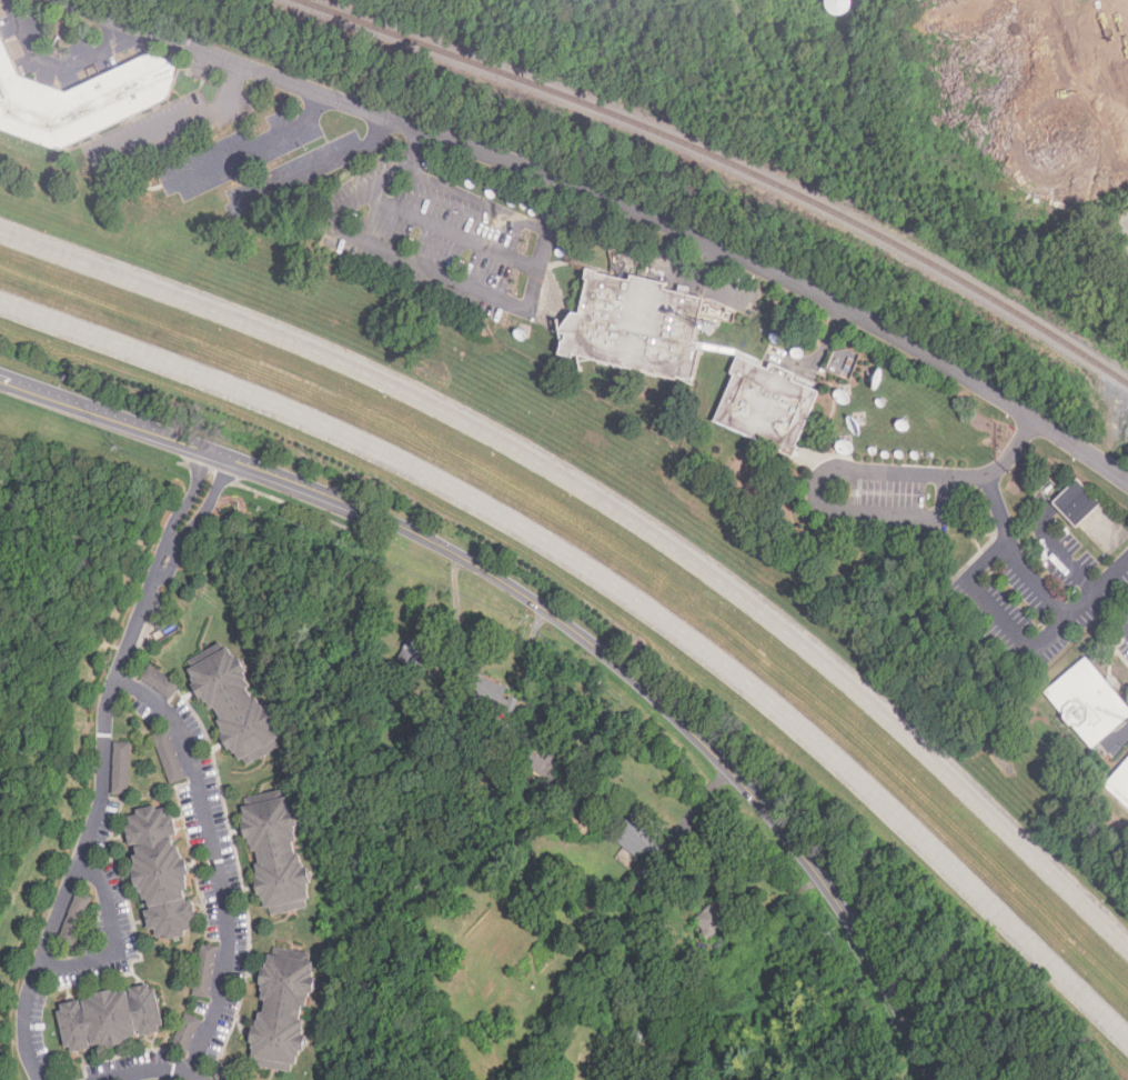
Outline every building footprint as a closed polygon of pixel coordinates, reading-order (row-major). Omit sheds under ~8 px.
[(851,0),(828,0),(828,14),(851,13),(851,0)] [(185,61),(154,51),(74,90),(23,74),(0,13),(0,126),(69,151),(174,97),(185,61)] [(696,300),(658,291),(661,283),(625,276),(625,278),(583,268),(573,310),(560,308),(550,352),(684,382),(691,350),(686,349),(696,300)] [(827,371),(851,379),(859,355),(834,346),(827,371)] [(772,362),(769,367),(739,354),(712,420),(792,453),(818,391),(794,380),(797,373),(772,362)] [(1077,526),(1101,502),(1077,478),(1053,502),(1077,526)] [(397,660),(416,670),(427,649),(407,639),(397,660)] [(191,666),(239,767),(282,747),(233,646),(191,666)] [(1127,718),(1127,707),(1086,656),(1044,691),(1090,748),(1127,718)] [(517,699),(505,693),(507,688),(475,673),(466,693),(512,713),(517,699)] [(112,793),(130,793),(130,741),(112,741),(112,793)] [(553,747),(547,759),(530,750),(523,763),(558,782),(572,757),(553,747)] [(1127,809),(1127,757),(1102,787),(1127,809)] [(246,808),(274,914),(321,902),(293,796),(246,808)] [(174,804),(129,811),(148,939),(193,932),(174,804)] [(564,819),(583,837),(597,822),(578,804),(564,819)] [(624,847),(616,858),(631,869),(644,851),(656,861),(663,852),(651,843),(659,832),(632,811),(612,837),(624,847)] [(91,897),(77,892),(60,939),(74,944),(91,897)] [(693,921),(709,939),(739,911),(723,893),(693,921)] [(316,962),(269,953),(248,1062),(295,1071),(316,962)] [(163,1031),(152,982),(57,1004),(69,1053),(163,1031)] [(228,1066),(213,1074),(217,1079),(236,1079),(228,1066)]
